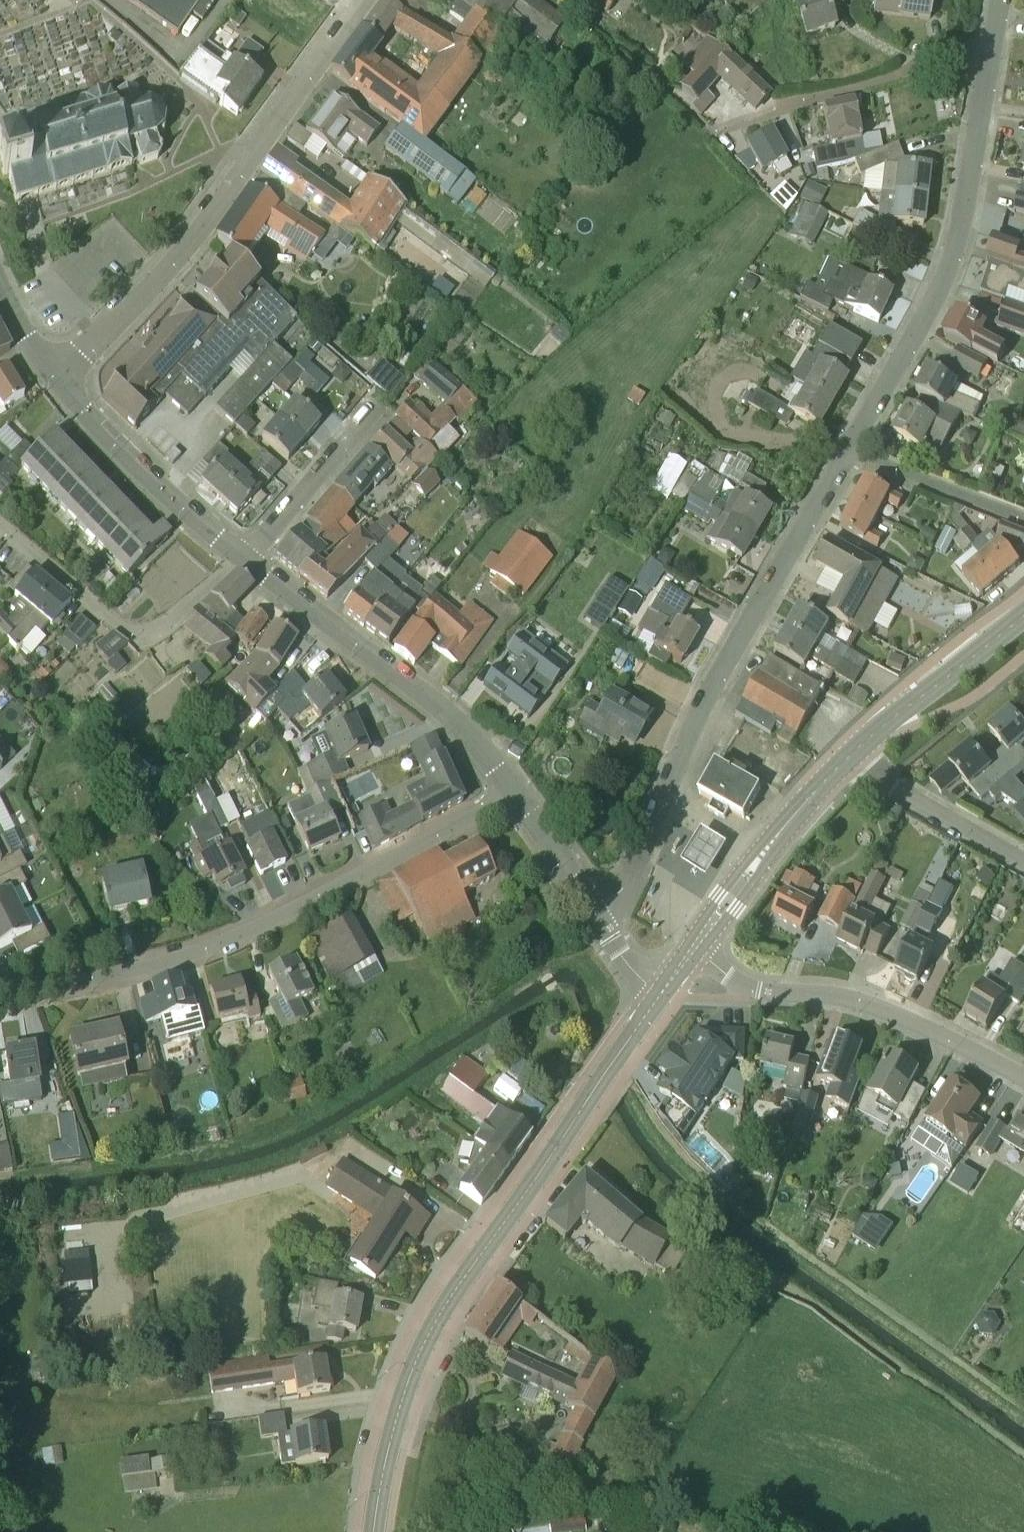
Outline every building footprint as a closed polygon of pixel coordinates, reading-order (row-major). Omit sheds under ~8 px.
[(177,35),(201,0),(127,0),(177,35)] [(416,17),(420,10),(427,15),(437,2),(433,0),(386,0),(363,32),(381,45),(391,31),(399,36),(410,18),(414,20),(416,17)] [(437,2),(463,22),(464,23),(472,13),(455,0),(433,0),(437,2)] [(472,13),(507,38),(512,42),(521,29),(546,48),(565,22),(565,21),(537,0),(455,0),(472,13)] [(592,3),(606,14),(616,0),(595,0),(592,3)] [(806,37),(835,27),(829,10),(840,6),(838,0),(794,0),(806,37)] [(873,10),(930,19),(933,0),(875,0),(873,10)] [(229,21),(239,27),(246,17),(236,10),(229,21)] [(464,23),(451,39),(481,63),(485,66),(507,38),(472,13),(464,23)] [(481,63),(451,39),(450,41),(414,20),(410,18),(399,36),(437,59),(416,87),(383,63),(381,66),(373,60),(382,47),(381,45),(363,32),(362,31),(330,72),(403,127),(425,143),(481,63)] [(680,90),(694,103),(695,104),(690,108),(699,116),(714,99),(706,92),(720,76),(756,110),(770,96),(760,85),(759,86),(707,37),(681,65),(693,76),(680,90)] [(218,60),(198,46),(178,70),(180,72),(181,71),(198,84),(216,95),(215,96),(217,98),(218,97),(220,98),(219,100),(221,102),(222,101),(236,111),(237,110),(260,76),(261,76),(262,75),(246,64),(244,68),(239,64),(244,58),(243,57),(241,61),(225,50),(218,60)] [(13,124),(10,125),(0,128),(0,151),(1,153),(0,154),(0,170),(4,182),(9,180),(13,192),(16,203),(17,203),(28,199),(36,197),(133,165),(136,165),(140,163),(140,165),(158,159),(163,152),(158,136),(164,131),(165,120),(162,112),(161,109),(148,104),(142,87),(118,95),(117,91),(13,124)] [(305,132),(313,138),(335,154),(350,135),(366,148),(369,145),(380,129),(361,115),(361,116),(332,95),(305,132)] [(854,100),(823,106),(831,147),(813,150),(816,170),(844,164),(854,160),(865,156),(854,100)] [(313,138),(305,132),(295,125),(286,138),(304,151),(313,138)] [(475,181),(425,143),(403,127),(385,151),(457,205),(475,181)] [(806,146),(823,146),(823,130),(806,131),(806,146)] [(747,146),(762,173),(773,166),(779,177),(791,170),(771,133),(747,146)] [(926,196),(928,180),(928,179),(927,179),(928,170),(929,170),(929,169),(903,166),(904,158),(898,143),(865,156),(854,160),(860,176),(884,166),(881,191),(926,196)] [(278,151),(260,177),(306,206),(340,229),(375,252),(406,206),(367,180),(350,205),(295,168),(298,164),(278,151)] [(812,164),(802,167),(806,178),(816,175),(812,164)] [(399,186),(390,175),(381,182),(390,193),(399,186)] [(250,192),(279,210),(283,209),(298,219),(306,206),(260,177),(250,192)] [(817,206),(825,189),(809,181),(801,197),(817,206)] [(797,197),(793,192),(784,183),(770,197),(786,213),(797,197)] [(216,241),(232,255),(244,268),(264,239),(260,236),(265,229),(309,258),(312,255),(324,238),(325,237),(298,219),(283,209),(279,210),(250,192),(250,191),(216,241)] [(923,224),(922,224),(923,214),(924,214),(926,196),(881,191),(878,220),(860,210),(853,224),(890,243),(896,229),(897,222),(923,225),(923,224)] [(1020,195),(1015,212),(1023,214),(1023,196),(1020,195)] [(790,232),(814,244),(829,215),(804,203),(790,232)] [(1003,230),(1000,240),(1014,245),(1016,240),(1014,233),(1003,230)] [(324,238),(312,255),(321,261),(333,245),(324,238)] [(1023,291),(1023,260),(1019,259),(1023,248),(1014,245),(1000,240),(996,239),(988,262),(994,263),(985,290),(1006,297),(1010,286),(1023,291)] [(107,394),(103,398),(135,429),(166,396),(188,417),(205,399),(206,400),(244,358),(255,369),(217,410),(235,426),(244,416),(271,385),(280,376),(292,363),(274,346),(297,321),(260,284),(260,283),(244,268),(232,255),(230,257),(231,257),(219,271),(218,270),(217,271),(217,272),(210,280),(210,279),(208,281),(209,282),(196,296),(195,298),(190,303),(189,302),(185,307),(184,307),(172,320),(173,320),(168,325),(170,326),(167,329),(166,329),(155,342),(152,346),(150,344),(147,344),(148,347),(143,353),(140,353),(140,356),(142,357),(139,361),(139,360),(127,373),(124,377),(123,376),(119,381),(119,380),(107,394)] [(806,285),(799,298),(817,307),(828,313),(833,302),(853,311),(878,323),(892,293),(868,282),(869,280),(870,280),(871,279),(846,268),(846,269),(847,270),(837,289),(828,285),(825,292),(814,287),(806,284),(806,285)] [(758,281),(747,275),(741,287),(752,292),(758,281)] [(1006,301),(998,327),(1023,336),(1023,307),(1006,301)] [(958,312),(957,313),(945,336),(999,364),(1006,349),(980,336),(985,326),(958,312)] [(801,361),(791,378),(792,379),(800,383),(806,387),(833,402),(846,379),(841,376),(847,366),(849,367),(860,347),(828,328),(810,358),(806,355),(805,355),(801,361)] [(11,349),(1,333),(0,333),(0,357),(11,349)] [(308,347),(318,355),(323,349),(314,341),(308,347)] [(428,448),(428,449),(431,447),(442,458),(459,440),(448,429),(455,421),(457,420),(459,421),(476,404),(433,365),(439,358),(429,348),(410,372),(419,380),(418,382),(444,406),(432,419),(419,407),(415,410),(408,403),(395,417),(397,419),(428,448)] [(960,348),(955,358),(951,365),(978,379),(987,363),(960,348)] [(304,373),(297,380),(316,396),(330,380),(301,355),(293,364),(304,373)] [(2,410),(24,396),(6,367),(0,371),(0,406),(2,410)] [(916,392),(939,404),(947,408),(962,414),(972,418),(978,404),(954,395),(959,385),(929,369),(916,392)] [(271,385),(284,396),(292,386),(280,376),(271,385)] [(794,398),(787,410),(794,414),(818,428),(833,402),(806,387),(798,401),(794,398)] [(633,388),(627,398),(639,405),(645,395),(633,388)] [(754,394),(748,405),(770,418),(778,404),(756,391),(754,394)] [(304,441),(320,423),(294,400),(278,418),(304,441)] [(739,404),(735,411),(742,415),(746,409),(739,404)] [(927,441),(942,450),(962,414),(947,408),(939,404),(930,420),(909,408),(894,434),(922,450),(927,441)] [(664,412),(658,424),(669,430),(675,418),(664,412)] [(255,427),(244,416),(235,426),(247,437),(255,427)] [(287,460),(304,441),(278,418),(262,437),(287,460)] [(372,446),(373,447),(394,467),(411,482),(424,470),(426,472),(439,460),(428,449),(428,448),(397,419),(385,433),(372,446)] [(1021,419),(1014,434),(1023,438),(1023,421),(1021,419)] [(972,446),(977,435),(966,430),(963,436),(966,443),(972,446)] [(21,467),(31,478),(128,578),(145,561),(144,559),(170,534),(162,525),(156,531),(58,431),(35,453),(21,467)] [(2,497),(12,486),(8,481),(21,467),(35,453),(24,441),(11,453),(0,442),(0,495),(2,497)] [(221,444),(203,463),(214,472),(203,484),(218,499),(242,474),(247,468),(221,444)] [(335,491),(353,507),(372,486),(375,488),(394,467),(373,447),(335,491)] [(181,455),(174,448),(166,457),(173,464),(181,455)] [(244,475),(242,474),(218,499),(237,516),(250,502),(259,492),(260,491),(251,482),(261,472),(270,480),(282,468),(265,453),(244,475)] [(726,458),(717,453),(709,466),(719,472),(717,474),(749,491),(760,497),(767,486),(746,474),(748,468),(752,462),(746,458),(739,455),(735,461),(727,456),(726,458)] [(650,490),(667,500),(687,465),(669,455),(650,490)] [(702,473),(704,475),(691,496),(756,534),(769,511),(735,490),(726,506),(715,499),(725,482),(719,478),(707,470),(705,469),(702,473)] [(429,473),(428,471),(413,485),(412,487),(424,500),(426,498),(440,484),(429,473)] [(684,505),(690,495),(698,483),(685,474),(670,496),(684,505)] [(867,480),(854,504),(879,517),(886,504),(898,510),(904,500),(867,480)] [(346,536),(337,529),(347,518),(355,508),(353,507),(335,491),(301,530),(300,530),(275,557),(297,576),(324,555),(327,553),(346,536)] [(267,498),(259,492),(250,502),(257,509),(267,498)] [(715,525),(707,539),(741,559),(756,534),(691,496),(682,511),(708,527),(710,523),(715,525)] [(884,537),(872,531),(879,517),(854,504),(842,528),(879,548),(884,537)] [(955,505),(949,520),(959,516),(967,510),(955,505)] [(959,516),(949,520),(962,535),(969,529),(959,516)] [(360,533),(359,532),(358,533),(330,562),(324,555),(297,576),(297,577),(327,600),(365,561),(386,539),(374,527),(370,523),(360,533)] [(1002,524),(996,539),(998,542),(989,550),(979,539),(978,539),(969,529),(962,535),(973,547),(981,557),(1002,581),(1020,566),(1013,557),(1022,549),(1023,550),(1023,532),(1002,524)] [(957,533),(946,528),(936,549),(946,554),(957,533)] [(923,540),(932,544),(937,534),(928,530),(923,540)] [(526,600),(558,557),(522,531),(500,560),(491,553),(483,563),(500,575),(490,589),(508,602),(514,592),(526,600)] [(973,547),(962,535),(954,541),(965,554),(973,547)] [(386,539),(365,561),(377,574),(399,552),(386,539)] [(898,580),(882,572),(882,571),(830,542),(817,565),(833,573),(831,577),(846,585),(829,616),(867,636),(898,580)] [(1002,581),(981,557),(961,572),(982,598),(1002,581)] [(907,568),(919,574),(925,562),(916,558),(911,560),(907,568)] [(666,569),(651,559),(636,581),(652,591),(666,569)] [(392,564),(383,575),(395,585),(404,574),(392,564)] [(7,640),(52,588),(26,567),(17,578),(23,584),(14,596),(19,600),(11,609),(15,613),(5,625),(0,619),(0,632),(7,640)] [(120,584),(108,572),(95,585),(108,597),(120,584)] [(214,621),(237,639),(248,647),(266,623),(252,611),(244,623),(232,611),(253,588),(238,574),(201,609),(214,621)] [(373,575),(344,611),(343,612),(364,628),(373,616),(391,594),(393,591),(373,575)] [(433,598),(442,586),(431,577),(417,595),(429,604),(433,598)] [(628,589),(611,579),(599,596),(607,601),(592,623),(602,629),(628,589)] [(7,640),(17,651),(35,630),(40,635),(48,625),(51,627),(71,603),(52,588),(7,640)] [(391,594),(373,616),(364,628),(387,646),(414,610),(403,602),(391,594)] [(468,603),(458,617),(433,598),(429,604),(394,651),(413,665),(429,644),(459,666),(492,622),(468,603)] [(698,635),(671,620),(676,611),(657,600),(651,611),(648,609),(637,629),(643,632),(642,634),(640,633),(632,647),(662,664),(667,655),(682,663),(684,659),(687,658),(689,654),(689,651),(698,635)] [(229,649),(237,639),(214,621),(198,609),(185,625),(212,646),(204,656),(222,671),(231,661),(225,656),(231,650),(229,649)] [(788,631),(817,648),(831,626),(801,609),(788,631)] [(80,616),(62,637),(76,649),(95,629),(80,616)] [(622,626),(612,620),(605,630),(615,637),(622,626)] [(257,656),(228,687),(255,714),(278,691),(271,685),(284,671),(302,641),(276,625),(257,656)] [(812,659),(836,673),(835,675),(854,685),(862,672),(842,662),(831,655),(817,648),(788,631),(776,651),(806,669),(812,659)] [(107,663),(128,644),(126,643),(114,632),(95,648),(107,663)] [(531,719),(570,665),(525,632),(486,686),(531,719)] [(70,655),(76,649),(62,637),(56,644),(70,655)] [(831,655),(842,662),(849,650),(838,643),(831,655)] [(617,649),(609,663),(621,669),(629,655),(617,649)] [(849,650),(842,662),(862,672),(869,661),(849,650)] [(905,660),(896,656),(892,668),(901,672),(905,660)] [(825,689),(771,658),(737,715),(772,735),(778,725),(784,729),(778,739),(791,746),(825,689)] [(0,684),(11,674),(0,661),(0,684)] [(210,681),(196,666),(195,664),(186,672),(202,689),(210,681)] [(53,674),(48,669),(44,672),(41,669),(34,676),(42,684),(53,674)] [(278,691),(255,714),(266,725),(278,713),(289,724),(309,707),(320,720),(344,700),(325,677),(307,692),(293,674),(278,691)] [(849,699),(864,707),(869,696),(854,688),(849,699)] [(609,695),(600,709),(590,703),(579,722),(605,738),(605,739),(619,747),(624,738),(634,744),(649,718),(609,695)] [(995,756),(1012,776),(1023,765),(1023,727),(1010,711),(989,729),(1005,748),(995,756)] [(343,762),(368,751),(353,719),(323,733),(333,755),(297,771),(306,794),(330,783),(348,775),(343,762)] [(390,814),(385,805),(360,817),(374,848),(438,815),(462,802),(433,737),(410,748),(420,769),(417,770),(422,782),(405,791),(412,804),(390,814)] [(526,749),(514,742),(508,752),(519,760),(526,749)] [(1012,776),(995,756),(986,763),(971,745),(949,763),(950,763),(930,780),(942,794),(962,777),(978,797),(991,786),(994,791),(1012,776)] [(761,790),(760,789),(716,764),(699,794),(715,803),(710,810),(725,819),(730,811),(744,819),(761,790)] [(305,794),(314,814),(295,823),(309,853),(338,840),(326,814),(341,808),(330,783),(306,794),(305,794)] [(214,833),(228,827),(214,800),(209,790),(197,797),(214,833)] [(240,820),(226,793),(214,800),(228,827),(240,820)] [(866,806),(869,801),(859,795),(853,804),(859,808),(866,806)] [(359,814),(355,805),(344,809),(348,818),(359,814)] [(886,815),(898,821),(903,812),(891,806),(886,815)] [(285,864),(262,818),(248,825),(256,842),(246,847),(261,876),(285,864)] [(20,870),(27,866),(24,860),(20,853),(13,856),(3,836),(0,837),(0,880),(20,870)] [(725,853),(700,838),(680,871),(705,886),(725,853)] [(243,876),(228,846),(212,854),(205,840),(188,849),(205,883),(213,878),(218,888),(243,876)] [(437,851),(392,875),(431,949),(477,924),(463,897),(495,879),(477,844),(443,862),(437,851)] [(34,855),(24,860),(27,866),(36,861),(34,855)] [(986,867),(976,877),(986,887),(996,877),(986,867)] [(149,905),(141,869),(101,878),(109,914),(149,905)] [(21,912),(10,892),(27,884),(20,870),(0,880),(0,894),(0,895),(0,922),(21,912)] [(791,883),(792,884),(788,892),(787,892),(775,917),(803,931),(815,906),(805,901),(815,881),(796,871),(791,883)] [(868,919),(887,880),(873,873),(839,941),(862,953),(864,950),(878,957),(891,930),(868,919)] [(928,905),(942,912),(953,889),(940,882),(932,896),(928,905)] [(912,904),(924,909),(925,910),(928,905),(932,896),(919,889),(912,904)] [(840,930),(854,902),(835,892),(820,920),(840,930)] [(924,909),(912,904),(909,911),(901,927),(913,933),(924,909)] [(938,919),(941,912),(928,905),(925,910),(896,970),(906,975),(905,977),(906,980),(912,982),(914,981),(915,979),(919,981),(934,949),(926,945),(938,919)] [(679,923),(679,907),(643,908),(644,924),(679,923)] [(21,912),(0,922),(0,949),(22,938),(29,951),(50,941),(43,926),(31,932),(21,912)] [(309,935),(340,995),(381,974),(350,914),(309,935)] [(281,997),(268,1004),(282,1031),(308,1018),(299,1001),(313,994),(296,959),(269,972),(281,997)] [(1008,997),(1020,1005),(1023,999),(1023,972),(1023,971),(1023,967),(1013,960),(1000,980),(991,974),(965,1015),(987,1029),(1008,997)] [(203,1031),(198,1010),(193,1011),(189,996),(182,998),(178,982),(154,988),(157,1000),(141,1003),(146,1023),(174,1016),(179,1037),(203,1031)] [(211,992),(220,1028),(248,1021),(249,1025),(264,1021),(261,1009),(251,1012),(244,984),(211,992)] [(671,1069),(660,1084),(694,1111),(737,1058),(749,1059),(751,1028),(705,1026),(686,1051),(678,1044),(663,1063),(671,1069)] [(81,1093),(128,1083),(116,1029),(70,1039),(81,1093)] [(802,1089),(810,1055),(794,1051),(796,1040),(769,1033),(762,1061),(789,1067),(784,1084),(788,1085),(802,1089)] [(832,1098),(850,1105),(862,1074),(853,1070),(864,1044),(835,1033),(818,1076),(838,1084),(832,1098)] [(12,1099),(33,1095),(32,1086),(39,1085),(33,1049),(5,1053),(7,1066),(6,1067),(7,1072),(8,1072),(12,1099)] [(870,1092),(867,1090),(867,1089),(866,1089),(857,1112),(859,1112),(860,1108),(873,1115),(877,1107),(910,1125),(923,1100),(907,1092),(919,1071),(889,1055),(870,1092)] [(485,1126),(478,1135),(498,1144),(517,1156),(531,1137),(473,1096),(489,1075),(465,1058),(439,1092),(485,1126)] [(535,1072),(519,1060),(510,1072),(515,1075),(514,1076),(526,1085),(535,1072)] [(722,1090),(741,1099),(745,1077),(738,1076),(730,1072),(722,1090)] [(307,1098),(301,1075),(284,1079),(290,1102),(307,1098)] [(981,1100),(953,1081),(927,1120),(928,1121),(924,1126),(925,1131),(942,1142),(947,1141),(950,1136),(953,1138),(952,1139),(967,1149),(984,1124),(970,1115),(981,1100)] [(802,1089),(788,1085),(785,1096),(799,1100),(802,1089)] [(791,1134),(807,1138),(819,1092),(803,1088),(791,1134)] [(758,1097),(748,1123),(769,1131),(779,1105),(758,1097)] [(58,1117),(61,1143),(78,1141),(74,1115),(58,1117)] [(1001,1139),(1023,1153),(1023,1117),(1023,1118),(1020,1116),(1010,1132),(1006,1130),(1001,1139)] [(1006,1130),(993,1122),(978,1148),(991,1156),(1001,1139),(1006,1130)] [(458,1189),(481,1206),(517,1156),(498,1144),(478,1135),(473,1142),(486,1151),(458,1189)] [(321,1178),(328,1183),(340,1163),(333,1159),(321,1178)] [(328,1183),(324,1187),(377,1221),(350,1262),(375,1279),(418,1212),(393,1196),(394,1194),(342,1161),(340,1163),(328,1183)] [(961,1166),(950,1184),(969,1196),(980,1177),(961,1166)] [(642,1223),(585,1175),(545,1224),(565,1241),(579,1225),(584,1226),(617,1254),(620,1251),(654,1268),(671,1238),(642,1223)] [(864,1183),(866,1188),(874,1192),(879,1182),(868,1176),(864,1183)] [(864,1216),(853,1237),(864,1244),(877,1225),(864,1216)] [(356,1332),(361,1302),(336,1298),(339,1285),(318,1281),(312,1308),(319,1310),(316,1325),(328,1327),(326,1340),(341,1342),(343,1330),(356,1332)] [(463,1335),(488,1350),(522,1302),(497,1286),(463,1335)] [(994,1336),(1001,1325),(995,1314),(983,1313),(975,1323),(981,1335),(994,1336)] [(587,1365),(591,1359),(570,1343),(565,1350),(587,1365)] [(569,1466),(586,1436),(607,1398),(576,1384),(511,1353),(500,1378),(574,1414),(557,1445),(550,1441),(544,1454),(569,1466)] [(48,1358),(29,1362),(32,1379),(51,1376),(48,1358)] [(269,1358),(238,1363),(208,1367),(213,1394),(296,1381),(298,1396),(330,1391),(325,1358),(271,1366),(269,1358)] [(576,1384),(607,1398),(619,1375),(591,1359),(587,1365),(576,1384)] [(286,1434),(284,1415),(258,1418),(261,1439),(277,1437),(282,1468),(328,1460),(324,1428),(286,1434)] [(149,1462),(148,1458),(120,1462),(122,1478),(123,1478),(150,1474),(150,1476),(155,1475),(174,1472),(173,1459),(149,1462)] [(731,1527),(716,1523),(713,1531),(730,1531),(731,1527)]
